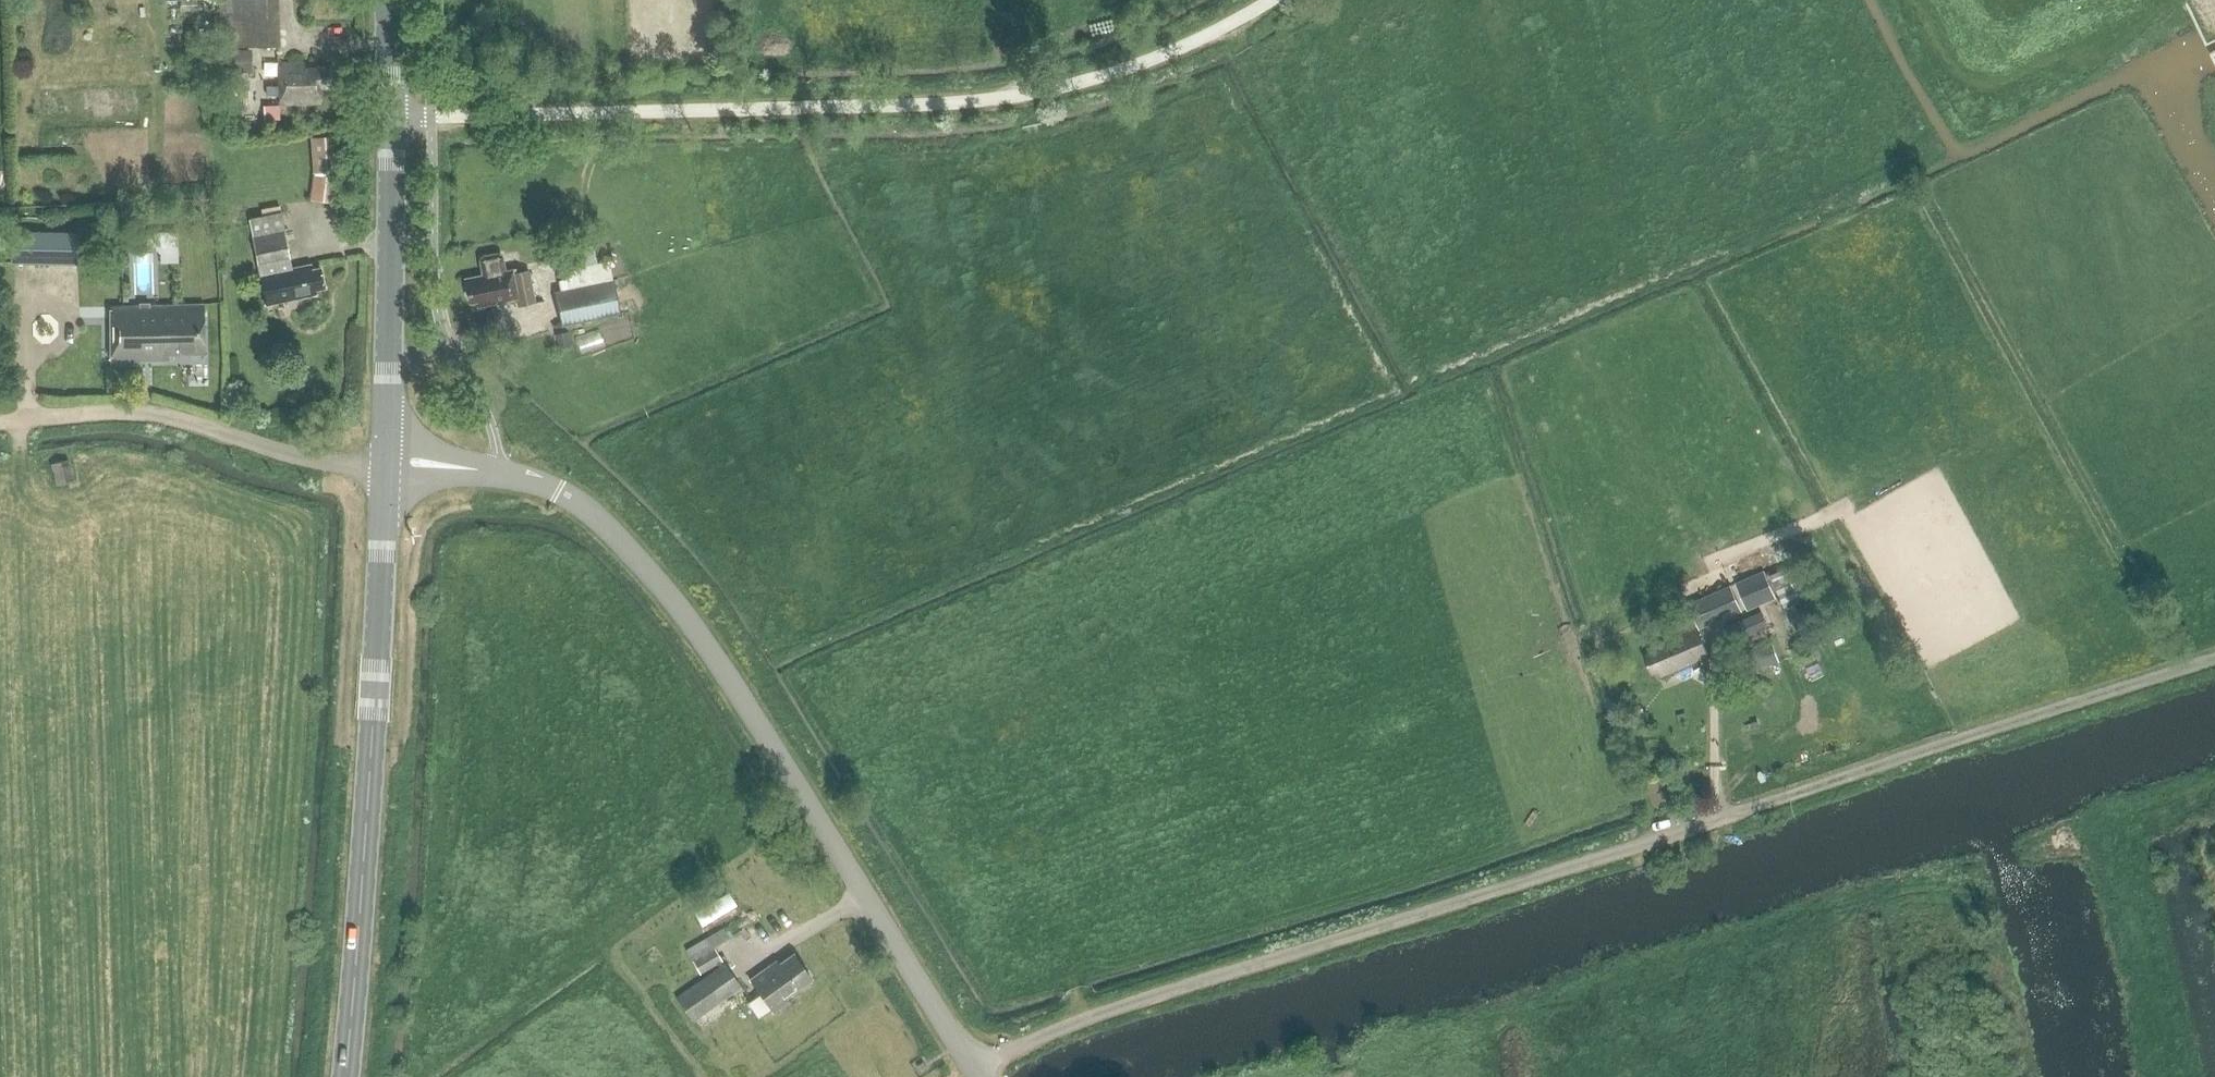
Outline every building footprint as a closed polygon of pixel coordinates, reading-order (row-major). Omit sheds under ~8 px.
[(279,0),(220,0),(223,45),(282,41),(279,0)] [(227,73),(252,72),(252,49),(226,50),(227,73)] [(332,65),(277,67),(279,105),(333,103),(332,65)] [(338,134),(310,137),(313,173),(310,200),(338,203),(341,171),(338,134)] [(310,265),(292,268),(280,206),(262,209),(263,215),(248,218),(266,305),(316,295),(315,289),(324,287),(320,268),(311,270),(310,265)] [(78,264),(79,236),(12,235),(12,263),(78,264)] [(505,276),(504,272),(501,256),(498,254),(483,257),(480,260),(483,276),(465,280),(469,302),(478,300),(479,304),(501,300),(501,302),(516,299),(517,308),(535,304),(528,271),(511,274),(511,275),(505,276)] [(554,293),(561,326),(619,313),(611,280),(554,293)] [(203,305),(178,305),(117,306),(118,358),(167,358),(167,353),(203,353),(203,305)] [(51,464),(56,485),(73,480),(67,460),(51,464)] [(1737,584),(1736,579),(1685,600),(1697,628),(1748,607),(1747,604),(1777,592),(1794,633),(1828,619),(1817,592),(1811,594),(1798,563),(1771,574),(1769,570),(1737,584)] [(1747,615),(1753,627),(1760,624),(1755,612),(1747,615)] [(1659,678),(1710,657),(1698,629),(1643,651),(1653,677),(1658,675),(1659,678)] [(1738,660),(1743,675),(1779,660),(1773,646),(1738,660)] [(1750,674),(1743,686),(1756,693),(1762,680),(1750,674)] [(729,938),(723,928),(685,950),(699,974),(722,961),(714,947),(729,938)] [(784,999),(811,980),(792,955),(771,971),(768,967),(749,981),(772,1013),(787,1003),(784,999)] [(725,963),(676,997),(692,1021),(741,988),(725,963)]
